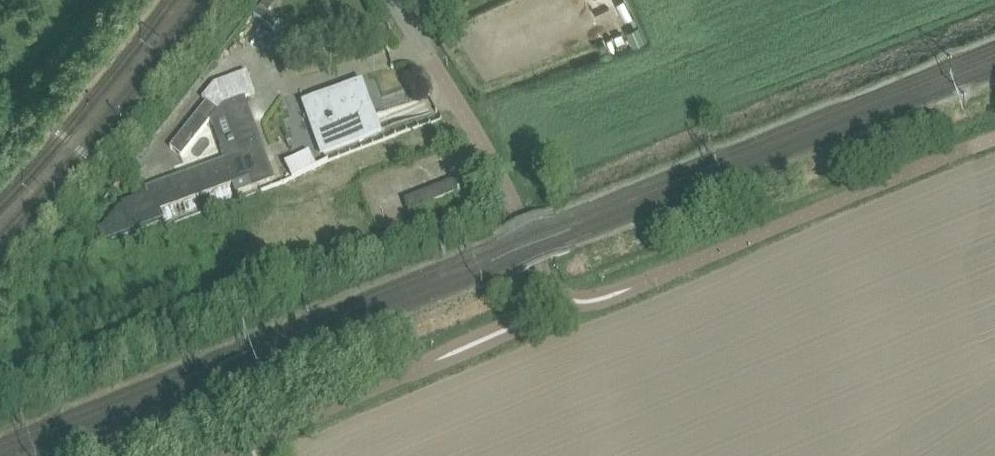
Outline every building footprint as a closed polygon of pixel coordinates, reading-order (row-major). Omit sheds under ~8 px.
[(247,72),(243,73),(214,84),(201,99),(205,103),(167,149),(178,158),(220,108),(237,155),(142,189),(144,194),(119,203),(97,230),(102,242),(273,181),(244,99),(255,95),(247,72)] [(380,133),(363,84),(306,105),(323,154),(380,133)] [(459,193),(454,181),(404,201),(409,213),(459,193)]
